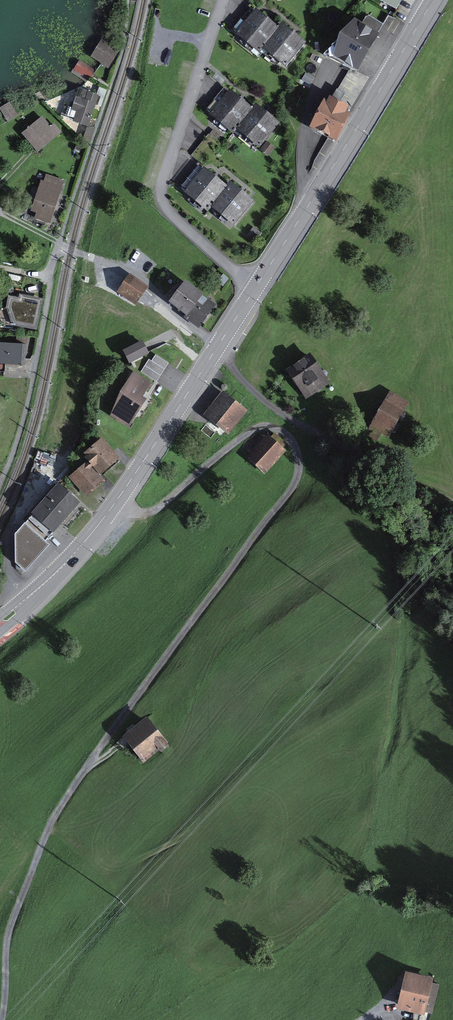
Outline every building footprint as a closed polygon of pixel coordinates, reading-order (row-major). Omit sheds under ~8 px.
[(263,48),(262,47),(279,26),(256,7),(254,9),(252,7),(242,19),(241,18),(233,28),(237,31),(235,33),(243,39),(240,42),(250,51),(253,47),(259,52),(263,48)] [(366,16),(362,22),(363,23),(379,32),(384,24),(370,15),(366,16)] [(355,18),(339,33),(339,35),(332,45),(336,47),(333,55),(356,68),(358,69),(380,33),(379,32),(363,23),(362,22),(355,18)] [(282,22),(279,26),(262,47),(263,48),(259,52),(253,47),(250,51),(259,58),(262,54),(271,61),(274,57),(286,67),(307,42),(282,22)] [(120,50),(102,39),(91,56),(101,63),(109,68),(120,50)] [(354,71),(356,68),(333,55),(336,47),(332,45),(323,54),(354,71)] [(96,70),(80,60),(74,70),(90,80),(96,70)] [(315,77),(306,72),(302,80),(311,85),(315,77)] [(72,108),(71,110),(76,111),(73,120),(73,122),(89,127),(100,95),(79,87),(72,108)] [(228,91),(224,88),(207,109),(211,112),(228,91)] [(252,106),(230,88),(228,91),(211,112),(209,114),(216,120),(214,122),(225,131),(227,129),(233,134),(236,129),(254,107),(252,106)] [(327,100),(324,99),(310,127),(336,141),(351,112),(347,110),(350,105),(330,95),(327,100)] [(10,102),(0,108),(0,109),(8,122),(18,116),(10,102)] [(281,122),(256,102),(252,106),(254,107),(236,129),(242,133),(239,137),(250,146),(253,143),(260,148),(281,122)] [(71,110),(72,108),(64,106),(61,116),(73,120),(76,111),(71,110)] [(51,126),(42,116),(21,133),(38,152),(62,132),(54,123),(51,126)] [(221,135),(214,129),(210,134),(217,140),(221,135)] [(275,147),(267,141),(260,150),(268,156),(275,147)] [(202,168),(199,165),(181,187),(185,190),(202,168)] [(226,184),(204,166),(202,168),(185,190),(183,192),(190,197),(202,207),(208,212),(212,208),(210,207),(227,185),(226,184)] [(65,180),(46,174),(44,180),(41,180),(31,211),(37,213),(35,218),(51,223),(65,180)] [(255,200),(230,180),(226,184),(227,185),(210,207),(212,208),(234,226),(255,200)] [(202,207),(190,197),(188,200),(199,209),(202,207)] [(261,233),(254,227),(247,236),(255,241),(261,233)] [(149,286),(130,273),(117,292),(137,305),(149,286)] [(230,279),(224,274),(217,282),(223,287),(230,279)] [(204,294),(185,280),(169,301),(186,314),(187,315),(204,294)] [(19,298),(9,296),(6,307),(12,325),(36,330),(42,299),(20,294),(19,298)] [(217,305),(204,294),(187,315),(186,314),(184,317),(199,329),(217,305)] [(6,307),(0,309),(0,318),(2,323),(12,325),(6,307)] [(34,338),(24,337),(23,344),(25,344),(24,356),(33,357),(34,338)] [(143,340),(123,349),(130,363),(149,353),(143,340)] [(0,343),(0,371),(5,371),(5,364),(24,365),(24,356),(25,344),(23,344),(0,343)] [(310,353),(286,369),(306,399),(330,382),(310,353)] [(152,361),(149,359),(140,372),(157,383),(169,363),(156,354),(152,361)] [(151,382),(134,372),(120,392),(110,415),(130,428),(147,399),(142,396),(151,382)] [(248,410),(223,391),(203,415),(228,435),(248,410)] [(409,402),(390,391),(367,428),(386,439),(409,402)] [(271,437),(268,434),(246,458),(265,474),(286,450),(284,448),(287,444),(275,433),(271,437)] [(85,458),(87,460),(100,475),(120,458),(102,437),(83,453),(87,457),(85,458)] [(86,497),(105,481),(87,460),(68,476),(86,497)] [(32,481),(28,479),(24,487),(29,489),(32,481)] [(81,502),(58,482),(32,512),(30,511),(22,519),(26,522),(46,540),(53,532),(54,533),(81,502)] [(46,540),(26,522),(15,534),(15,562),(25,571),(50,544),(46,540)] [(122,736),(144,763),(160,750),(161,752),(169,746),(168,743),(147,716),(122,736)] [(406,971),(396,1008),(425,1015),(425,1012),(433,983),(434,978),(406,971)] [(432,1014),(440,985),(433,983),(425,1012),(432,1014)]
